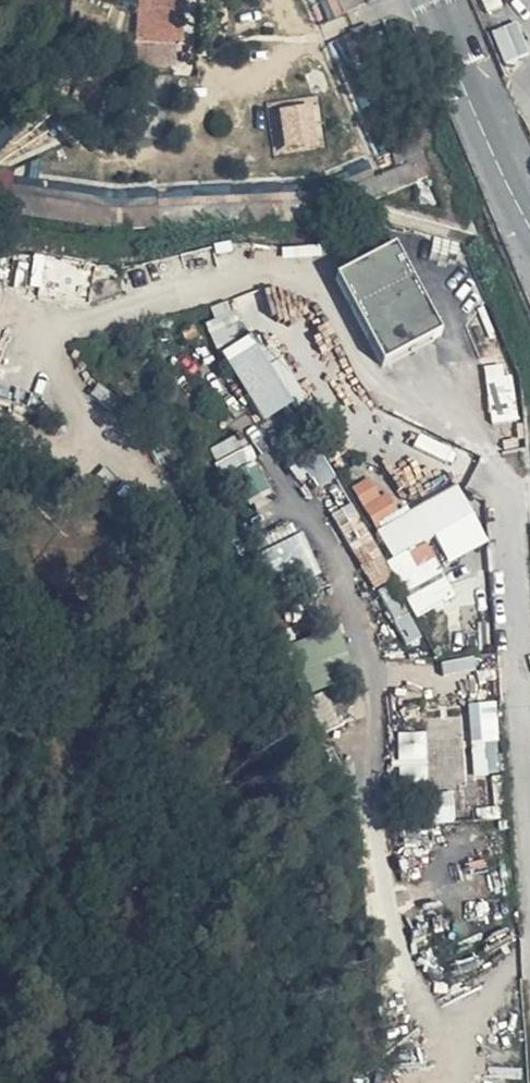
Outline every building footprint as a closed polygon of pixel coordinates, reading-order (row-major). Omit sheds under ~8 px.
[(132,36),(185,39),(186,0),(133,0),(132,36)] [(329,19),(360,5),(357,0),(322,0),(329,19)] [(351,33),(366,69),(380,59),(367,27),(351,33)] [(185,39),(132,36),(132,58),(184,62),(185,39)] [(317,98),(281,101),(284,146),(321,143),(317,98)] [(392,242),(332,273),(379,364),(439,334),(392,242)] [(95,274),(57,264),(50,290),(88,300),(95,274)] [(248,333),(216,352),(259,422),(290,403),(248,333)] [(374,473),(355,483),(394,556),(426,540),(432,538),(450,567),(489,545),(466,501),(456,483),(411,509),(408,505),(397,510),(387,493),(385,495),(374,473)] [(454,479),(408,505),(411,509),(456,483),(454,479)] [(303,533),(264,549),(279,585),(318,569),(303,533)] [(394,556),(387,559),(416,618),(455,599),(426,540),(394,556)] [(495,701),(470,702),(475,773),(500,771),(495,701)] [(401,731),(401,782),(427,782),(428,731),(401,731)]
